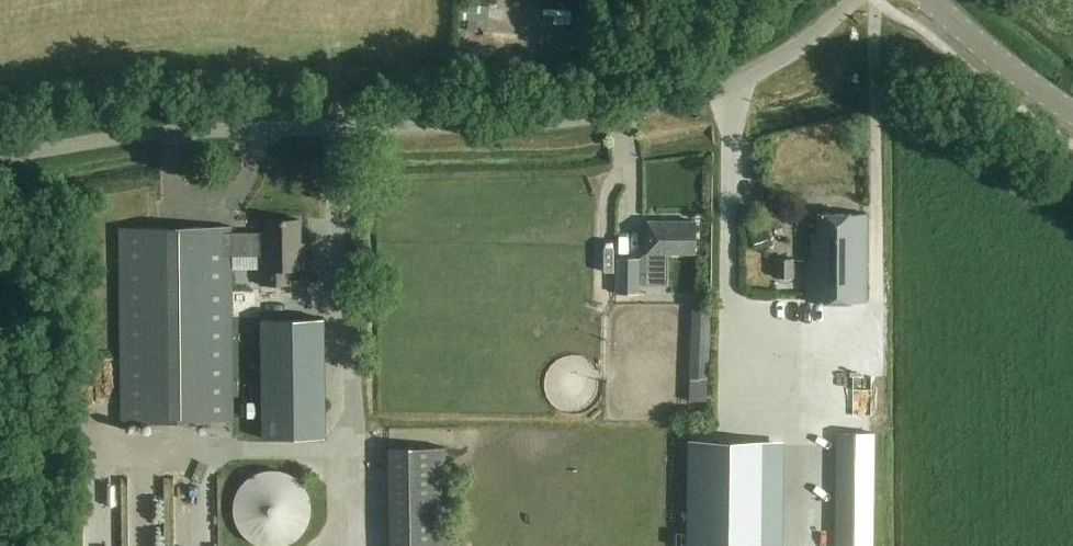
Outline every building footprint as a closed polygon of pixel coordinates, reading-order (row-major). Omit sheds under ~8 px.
[(490,7),(462,7),(462,21),(490,21),(490,7)] [(867,303),(867,215),(818,215),(818,240),(812,240),(812,260),(808,260),(808,302),(867,303)] [(301,253),(300,220),(266,220),(266,233),(232,233),(232,227),(120,228),(122,423),(234,422),(232,255),(267,255),(267,269),(261,269),(261,284),(290,284),(290,270),(304,269),(304,253),(301,253)] [(695,254),(696,223),(647,222),(646,254),(695,254)] [(775,244),(770,230),(752,237),(757,250),(775,244)] [(641,294),(642,260),(618,259),(617,293),(641,294)] [(795,278),(795,260),(776,259),(776,278),(795,278)] [(264,440),(328,439),(326,321),(262,322),(264,440)] [(706,392),(707,322),(691,322),(691,392),(706,392)] [(835,545),(873,545),(873,433),(835,433),(835,545)] [(690,545),(772,545),(773,445),(692,443),(690,545)] [(390,545),(446,545),(445,450),(389,450),(390,545)] [(288,545),(292,543),(297,541),(300,537),(304,533),(307,529),(309,525),(310,520),(311,515),(312,510),(311,505),(310,500),(309,495),(307,491),(304,487),(300,483),(297,479),(292,477),(288,474),(283,473),(278,472),(273,471),(268,472),(263,473),(258,474),(254,477),(250,479),(246,483),(243,487),(240,491),(238,495),(236,500),(235,505),(235,510),(235,515),(236,520),(238,525),(240,529),(243,533),(246,537),(250,541),(254,543),(258,545),(260,545),(287,545),(288,545)]
